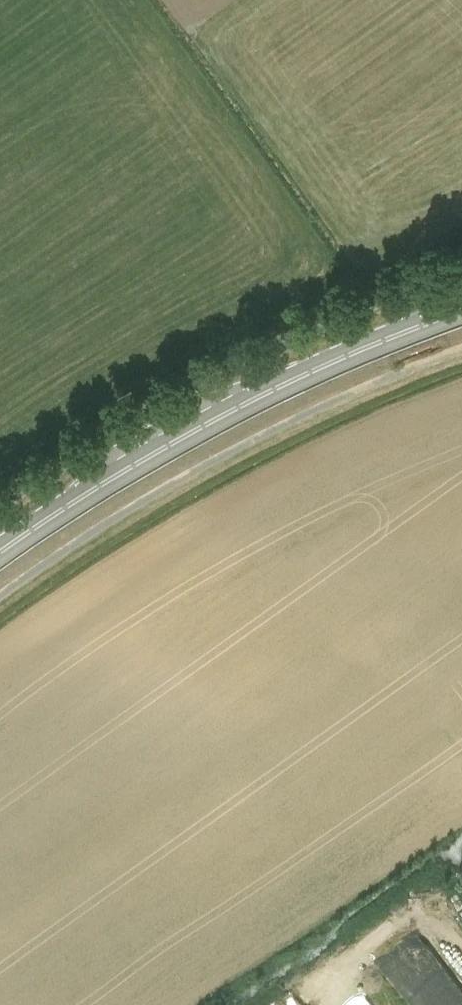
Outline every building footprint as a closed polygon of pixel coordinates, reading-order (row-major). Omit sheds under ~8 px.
[(451,973),(436,984),(443,994),(434,1001),(429,994),(414,1004),(415,1004),(461,1004),(461,989),(451,973)]
